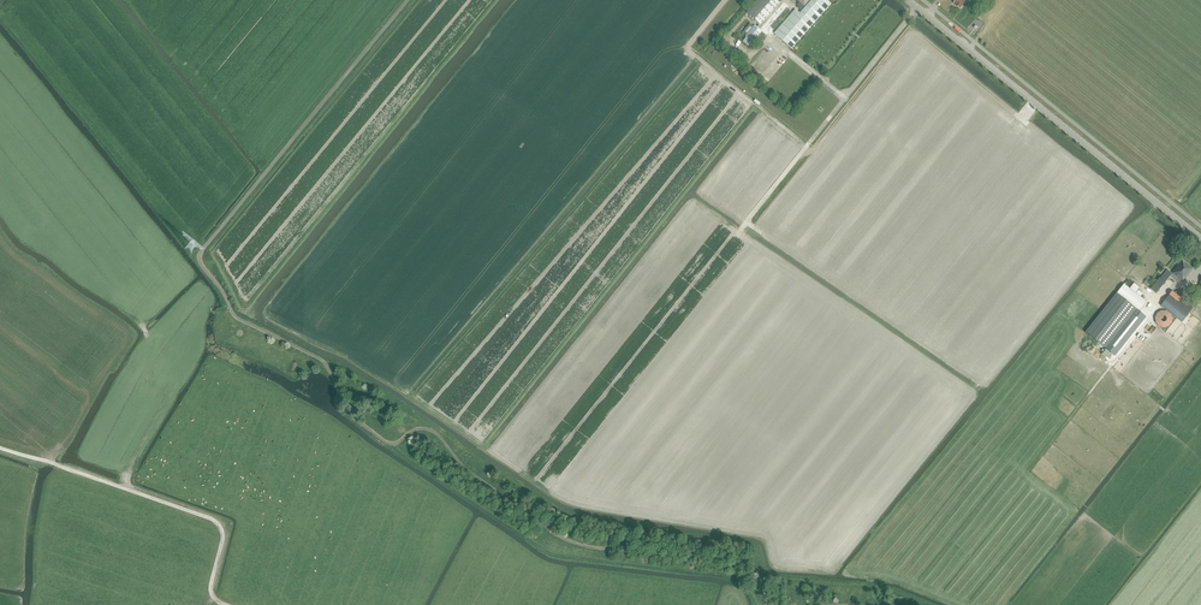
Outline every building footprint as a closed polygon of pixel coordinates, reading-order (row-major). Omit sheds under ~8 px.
[(758,1),(747,14),(761,26),(772,13),(780,4),(775,0),(759,0),(758,1)] [(800,15),(796,11),(775,34),(792,49),(831,5),(825,0),(813,0),(800,15)] [(800,3),(797,6),(799,7),(798,9),(801,11),(802,9),(803,10),(804,9),(803,8),(804,7),(805,7),(811,0),(797,0),(800,3)] [(955,1),(954,3),(956,5),(955,5),(960,9),(967,0),(953,0),(955,1)] [(747,38),(753,43),(761,33),(755,28),(747,38)] [(1160,277),(1151,288),(1156,292),(1165,281),(1170,276),(1174,279),(1179,283),(1182,282),(1183,281),(1185,278),(1193,268),(1182,260),(1172,273),(1168,270),(1162,279),(1160,277)] [(1124,285),(1086,333),(1105,348),(1102,352),(1112,359),(1115,356),(1116,357),(1155,308),(1150,304),(1150,305),(1124,285)] [(1168,295),(1178,303),(1181,298),(1172,290),(1168,295)] [(1168,296),(1161,306),(1182,322),(1189,313),(1190,313),(1168,296)]
